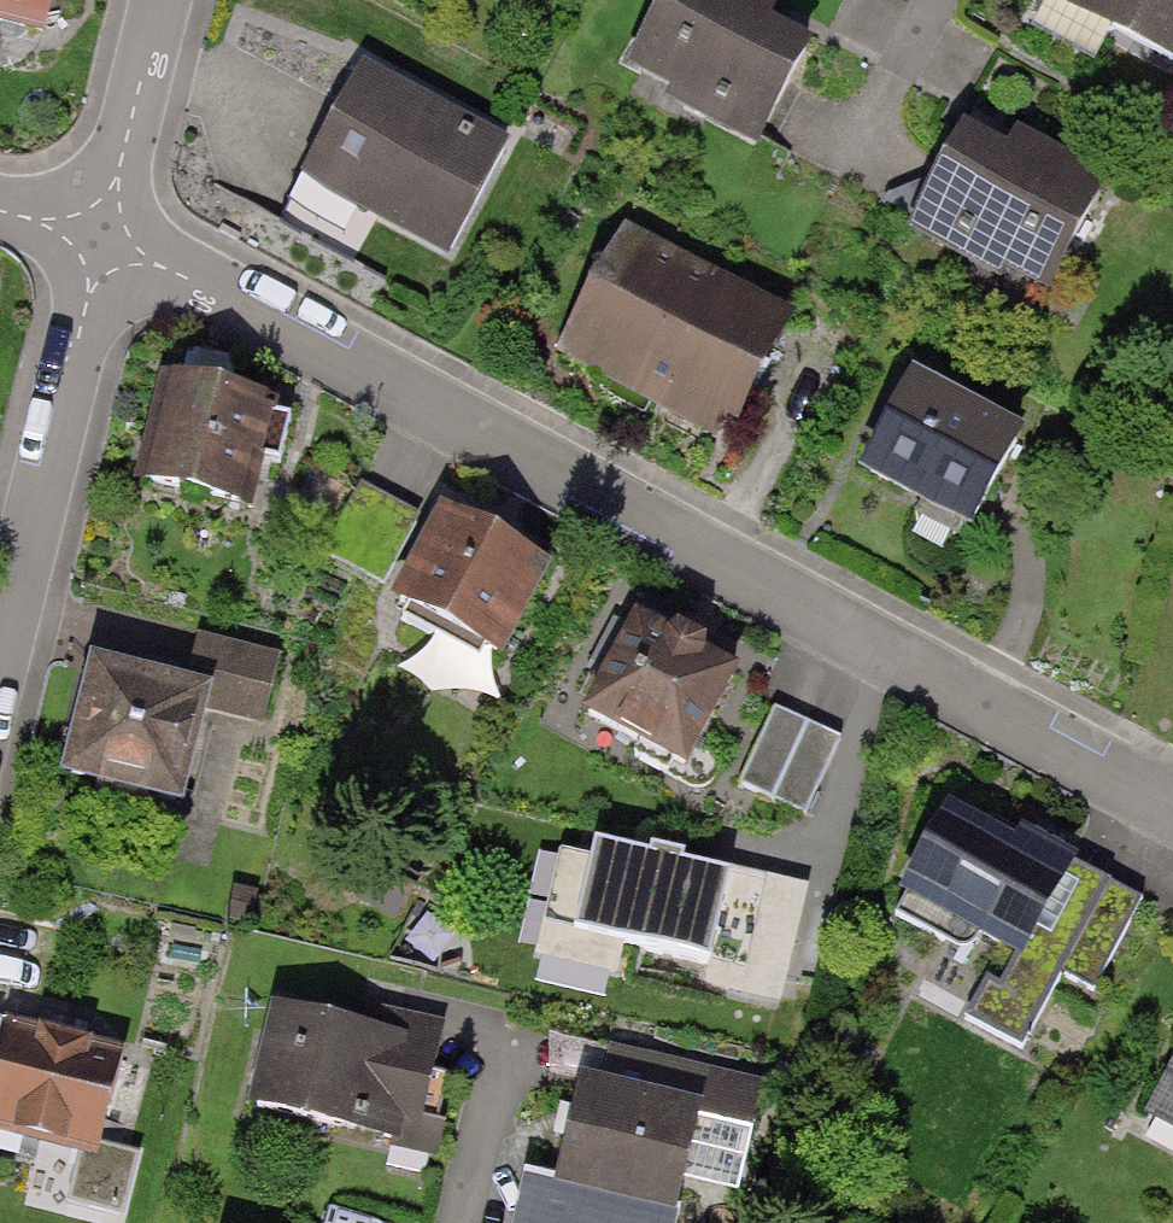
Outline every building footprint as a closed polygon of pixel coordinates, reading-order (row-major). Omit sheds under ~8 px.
[(23,49),(35,0),(0,0),(0,43),(23,49)] [(771,0),(684,0),(637,83),(777,160),(844,40),(771,0)] [(1037,55),(1171,130),(1172,126),(1172,0),(1064,0),(1037,55)] [(506,153),(366,75),(299,195),(439,273),(506,153)] [(1114,186),(975,112),(904,242),(1043,317),(1114,186)] [(786,328),(646,251),(579,371),(719,448),(786,328)] [(1056,447),(916,370),(849,490),(989,567),(1056,447)] [(278,399),(160,372),(134,485),(252,512),(278,399)] [(554,564),(442,505),(393,599),(409,607),(402,620),(480,661),(486,651),(504,660),(554,564)] [(667,631),(636,615),(583,714),(689,770),(741,671),(706,652),(706,641),(678,626),(667,631)] [(212,685),(90,655),(60,778),(185,808),(209,710),(264,724),(281,655),(223,641),(212,685)] [(840,738),(774,708),(739,786),(805,816),(840,738)] [(1068,856),(935,783),(886,873),(1019,945),(1068,856)] [(590,856),(560,848),(533,955),(615,975),(623,940),(711,962),(705,984),(783,1003),(811,884),(650,845),(648,852),(594,839),(590,856)] [(14,989),(0,1042),(0,1135),(77,1155),(65,1204),(119,1218),(136,1154),(102,1145),(134,1020),(14,989)] [(273,1006),(248,1108),(390,1142),(388,1148),(440,1160),(448,1125),(424,1119),(447,1023),(393,1010),(387,1033),(273,1006)] [(555,1177),(552,1190),(678,1219),(695,1152),(745,1163),(764,1080),(710,1068),(702,1102),(578,1074),(555,1177)] [(1163,1117),(1172,1122),(1172,1097),(1163,1117)] [(555,1177),(522,1169),(510,1222),(678,1222),(678,1219),(552,1190),(555,1177)]
